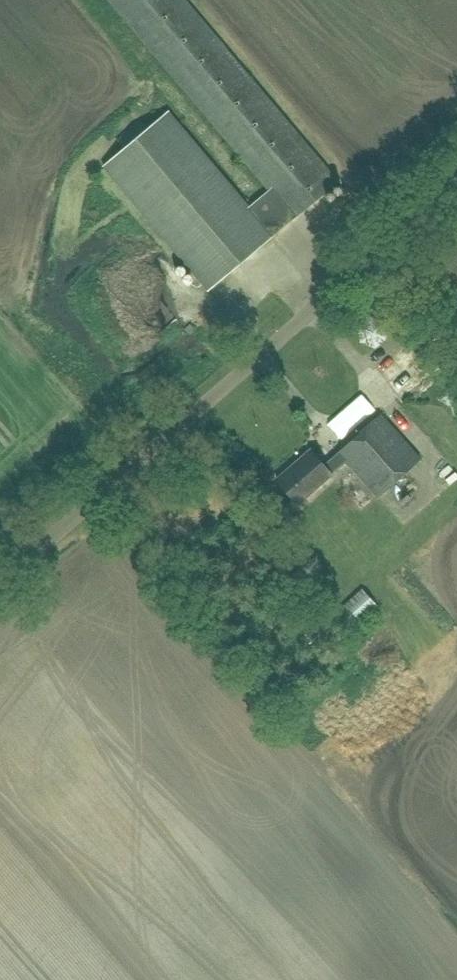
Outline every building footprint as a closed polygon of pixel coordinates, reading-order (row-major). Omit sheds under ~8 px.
[(269,189),(248,207),(167,112),(104,165),(208,289),(272,236),(271,235),(293,217),(293,218),(337,180),(185,0),(109,0),(269,189)] [(374,347),(387,337),(384,321),(369,316),(357,326),(359,341),(374,347)] [(406,401),(440,401),(440,362),(406,361),(406,401)] [(338,452),(323,465),(310,449),(277,478),(298,502),(331,473),(346,460),(377,497),(421,459),(381,414),(338,451),(338,452)] [(339,639),(377,605),(362,588),(324,623),(339,639)]
